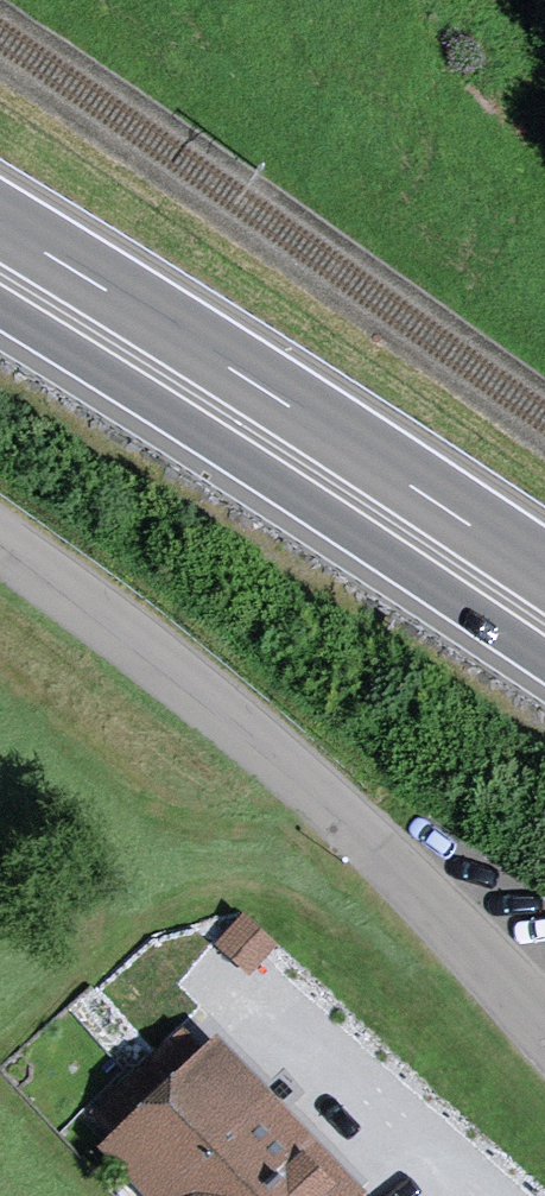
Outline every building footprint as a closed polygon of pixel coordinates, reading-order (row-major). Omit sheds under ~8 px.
[(246,966),(273,935),(241,908),(215,939),(246,966)] [(206,1052),(110,1144),(111,1145),(160,1195),(309,1195),(328,1178),(206,1052)]
